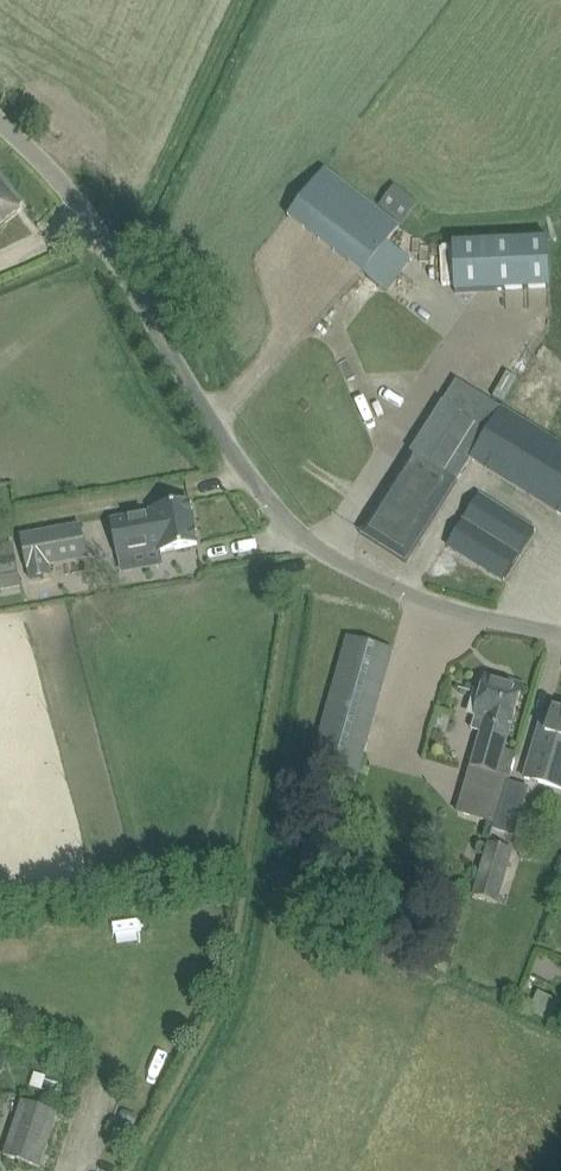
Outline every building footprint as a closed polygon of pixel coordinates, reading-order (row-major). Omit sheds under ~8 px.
[(324,169),(288,216),(363,274),(387,244),(400,227),(324,169)] [(5,220),(23,205),(0,177),(0,224),(5,220)] [(391,190),(379,206),(401,223),(413,207),(391,190)] [(455,292),(551,287),(549,239),(453,243),(455,292)] [(387,244),(363,274),(379,286),(380,287),(384,290),(386,292),(410,261),(408,260),(387,244)] [(406,562),(471,460),(504,409),(458,380),(360,533),(406,562)] [(504,409),(471,460),(560,515),(560,445),(504,409)] [(447,545),(462,554),(504,580),(536,530),(479,494),(447,545)] [(152,513),(111,521),(118,556),(146,551),(145,546),(158,543),(159,552),(161,552),(198,545),(190,502),(151,509),(152,513)] [(47,565),(86,558),(80,525),(23,535),(31,577),(48,574),(47,565)] [(20,585),(15,557),(0,560),(0,589),(20,585)] [(355,785),(386,674),(393,651),(347,638),(309,772),(355,785)] [(495,824),(507,782),(516,753),(505,750),(522,688),(486,678),(482,692),(477,691),(471,713),(485,717),(458,813),(495,824)] [(540,729),(525,778),(560,789),(560,710),(554,708),(548,731),(540,729)] [(514,835),(528,788),(507,782),(495,824),(493,829),(514,835)] [(489,843),(474,897),(496,903),(511,849),(489,843)] [(3,1155),(17,1160),(40,1168),(58,1114),(21,1101),(3,1155)]
